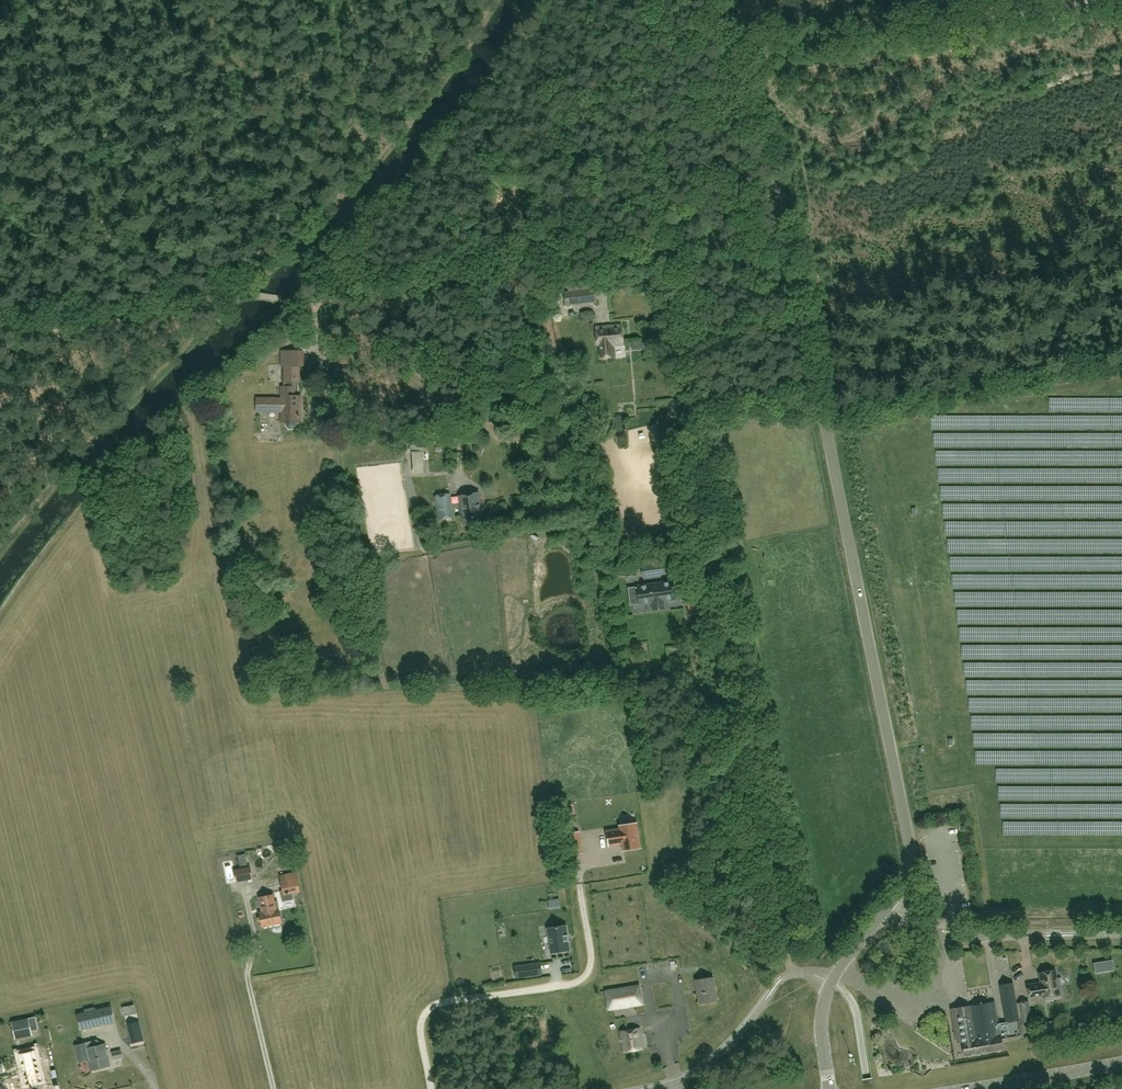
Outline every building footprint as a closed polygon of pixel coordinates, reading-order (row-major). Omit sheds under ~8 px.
[(595,288),(564,292),(566,306),(596,302),(595,288)] [(613,357),(612,346),(624,345),(622,325),(603,326),(603,329),(596,329),(597,345),(599,345),(600,358),(613,357)] [(257,411),(281,411),(281,421),(286,421),(286,424),(287,427),(288,429),(291,429),(293,428),(295,427),(296,424),(296,421),(301,421),(301,396),(295,396),(295,382),(299,382),(299,366),(304,366),(304,352),(284,352),(285,387),(281,387),(281,399),(257,399),(257,411)] [(572,401),(574,411),(585,408),(582,398),(572,401)] [(413,451),(423,450),(423,446),(429,446),(428,430),(409,430),(410,451),(413,451)] [(424,472),(423,450),(413,451),(414,473),(424,472)] [(464,525),(484,521),(478,492),(459,496),(464,525)] [(434,496),(439,520),(454,517),(450,493),(434,496)] [(680,572),(678,561),(638,566),(640,577),(670,573),(680,572)] [(653,610),(664,608),(663,600),(675,599),(673,581),(637,586),(640,604),(652,602),(653,610)] [(695,641),(706,640),(704,626),(693,628),(695,641)] [(261,652),(260,647),(251,649),(254,662),(279,656),(277,648),(261,652)] [(634,679),(620,679),(620,687),(634,687),(634,679)] [(620,826),(621,829),(607,831),(609,845),(620,844),(620,842),(623,842),(624,850),(639,848),(636,823),(620,826)] [(590,825),(591,843),(600,843),(599,825),(590,825)] [(568,833),(569,842),(580,840),(579,831),(568,833)] [(237,855),(240,866),(247,865),(245,853),(237,855)] [(253,879),(250,867),(234,870),(236,882),(253,879)] [(284,895),(300,892),(296,872),(280,875),(284,895)] [(259,897),(262,913),(259,913),(262,927),(282,923),(279,909),(276,910),(273,895),(259,897)] [(551,952),(569,950),(567,940),(566,940),(566,936),(567,936),(565,926),(558,927),(558,926),(555,927),(556,927),(548,929),(551,952)] [(516,977),(541,974),(540,963),(515,967),(516,977)] [(1030,998),(1037,997),(1043,996),(1043,997),(1053,995),(1053,997),(1061,995),(1060,987),(1058,987),(1055,970),(1039,973),(1041,982),(1035,983),(1027,984),(1030,998)] [(717,1001),(713,977),(696,980),(700,1004),(717,1001)] [(957,1043),(962,1042),(965,1056),(1003,1049),(1002,1040),(1022,1037),(1013,983),(1000,985),(1006,1022),(999,1023),(995,1001),(951,1009),(953,1018),(957,1043)] [(609,1009),(642,1003),(639,986),(606,992),(609,1009)] [(674,996),(667,996),(667,1000),(659,1001),(659,1010),(675,1009),(674,996)] [(1032,1021),(1028,1001),(1019,1003),(1022,1022),(1032,1021)] [(122,1006),(124,1015),(136,1012),(134,1004),(122,1006)] [(81,1030),(115,1022),(111,1006),(95,1010),(94,1007),(85,1009),(86,1012),(77,1014),(81,1030)] [(629,1007),(629,1018),(648,1019),(649,1007),(629,1007)] [(29,1018),(12,1022),(16,1039),(32,1036),(32,1031),(29,1018)] [(643,1049),(639,1028),(621,1032),(624,1052),(643,1049)] [(144,1040),(142,1034),(131,1037),(132,1043),(144,1040)] [(90,1071),(111,1066),(106,1044),(99,1045),(98,1041),(98,1040),(75,1046),(79,1062),(88,1060),(90,1071)] [(18,1054),(26,1085),(43,1081),(35,1050),(18,1054)] [(112,1052),(113,1059),(123,1057),(121,1050),(112,1052)]
